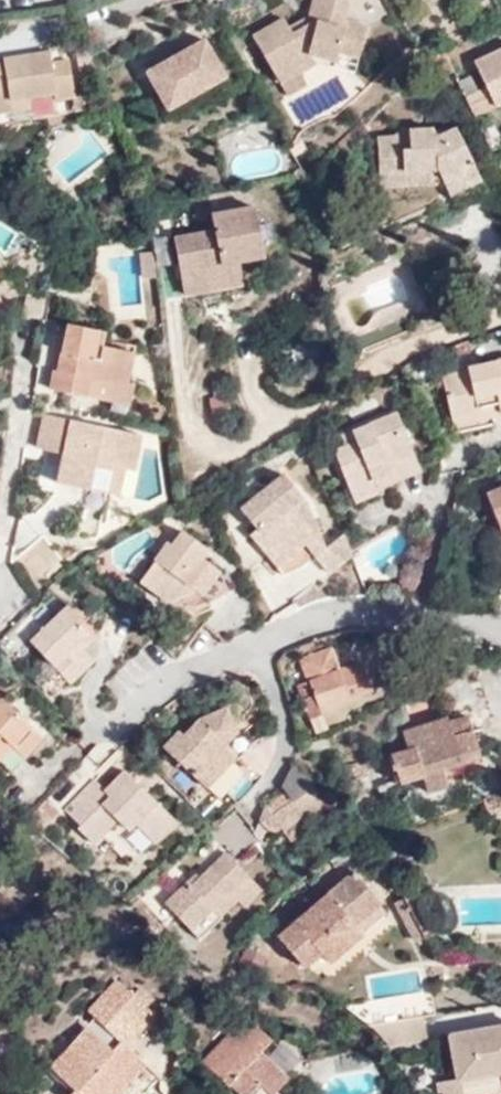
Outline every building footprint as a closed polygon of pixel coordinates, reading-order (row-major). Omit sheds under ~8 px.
[(281,82),(300,72),(314,63),(317,64),(320,56),(335,60),(337,52),(358,58),(366,27),(344,21),(349,0),(324,0),(319,20),(316,19),(295,32),(291,25),(290,23),(286,17),(255,35),(281,82)] [(295,32),(316,19),(319,20),(324,0),(313,0),(309,14),(291,25),(295,32)] [(172,113),(229,82),(208,45),(150,77),(172,113)] [(480,65),(499,108),(500,108),(500,55),(480,65)] [(317,64),(332,68),(335,60),(320,56),(317,64)] [(35,100),(55,98),(55,103),(72,102),(68,63),(50,66),(49,57),(2,62),(3,70),(0,70),(0,119),(14,118),(12,102),(35,100)] [(281,82),(289,95),(307,84),(300,72),(281,82)] [(473,114),(493,107),(486,86),(466,92),(473,114)] [(36,116),(35,100),(12,102),(14,118),(36,116)] [(383,139),(384,172),(443,171),(443,184),(448,183),(456,179),(463,191),(484,180),(460,129),(439,138),(437,130),(412,131),(413,150),(399,150),(398,139),(383,139)] [(443,171),(384,172),(384,188),(442,187),(443,184),(443,171)] [(488,190),(484,180),(463,191),(456,179),(448,183),(458,206),(488,190)] [(205,270),(239,265),(239,263),(263,260),(254,210),(211,217),(214,235),(175,241),(185,297),(209,293),(205,270)] [(243,286),(239,265),(205,270),(209,293),(243,286)] [(19,299),(12,281),(0,284),(0,305),(19,299)] [(107,332),(68,324),(62,354),(73,356),(69,374),(59,372),(54,371),(50,390),(116,403),(127,351),(103,346),(107,332)] [(135,353),(127,351),(116,403),(129,406),(134,384),(129,383),(135,353)] [(69,374),(73,356),(62,354),(59,372),(69,374)] [(500,404),(500,408),(500,363),(469,371),(471,375),(445,382),(456,424),(493,416),(490,407),(487,398),(498,395),(500,404)] [(490,407),(500,404),(498,395),(487,398),(490,407)] [(343,446),(334,450),(355,501),(377,492),(375,487),(392,480),(387,469),(414,457),(396,412),(351,431),(355,442),(343,446)] [(133,433),(45,415),(38,449),(63,454),(57,483),(78,487),(79,479),(90,481),(88,489),(108,494),(114,466),(125,469),(133,433)] [(355,442),(351,431),(339,436),(343,446),(355,442)] [(125,469),(134,471),(141,435),(133,433),(125,469)] [(419,469),(414,457),(387,469),(392,480),(419,469)] [(114,466),(108,494),(120,496),(125,469),(114,466)] [(316,563),(322,558),(309,542),(324,527),(315,504),(292,474),(249,511),(264,529),(256,536),(288,576),(302,571),(316,563)] [(79,479),(78,487),(88,489),(90,481),(79,479)] [(487,491),(496,515),(500,513),(500,486),(487,491)] [(496,515),(487,491),(477,495),(487,518),(496,515)] [(322,558),(333,548),(324,527),(309,542),(322,558)] [(176,544),(147,583),(172,603),(203,590),(222,604),(236,592),(229,573),(208,557),(214,549),(192,531),(179,546),(176,544)] [(360,551),(352,531),(333,548),(322,558),(336,573),(360,551)] [(26,631),(60,604),(51,593),(17,620),(26,631)] [(72,605),(33,638),(74,683),(98,661),(88,650),(97,640),(81,622),(84,618),(72,605)] [(366,672),(353,677),(343,681),(340,672),(331,651),(315,659),(313,657),(298,665),(307,686),(297,690),(310,725),(325,718),(323,715),(375,695),(366,672)] [(343,681),(353,677),(350,669),(340,672),(343,681)] [(12,698),(13,697),(0,683),(0,755),(15,770),(31,755),(20,745),(38,727),(23,710),(15,718),(3,705),(12,698)] [(23,710),(12,698),(3,705),(15,718),(23,710)] [(222,742),(234,730),(224,705),(203,715),(193,721),(182,734),(177,730),(163,746),(217,797),(243,772),(238,758),(222,742)] [(409,750),(394,754),(402,780),(402,782),(424,777),(428,793),(448,789),(443,771),(482,761),(470,722),(452,726),(450,721),(405,733),(409,750)] [(20,745),(31,755),(49,739),(38,727),(20,745)] [(251,748),(234,730),(222,742),(238,758),(251,748)] [(402,780),(394,754),(382,758),(388,783),(402,780)] [(95,778),(65,807),(80,822),(78,825),(94,841),(118,819),(130,829),(138,821),(157,840),(177,818),(125,768),(104,788),(95,778)] [(295,799),(310,788),(295,770),(281,782),(295,799)] [(271,805),(263,829),(267,834),(271,835),(275,834),(280,831),(291,845),(308,831),(305,826),(326,811),(310,790),(291,804),(284,794),(271,805)] [(40,802),(31,812),(45,823),(54,813),(40,802)] [(250,843),(235,856),(258,880),(272,866),(250,843)] [(188,876),(168,895),(205,935),(226,916),(222,912),(239,899),(245,904),(263,888),(227,849),(192,880),(188,876)] [(350,926),(375,906),(377,904),(352,875),(274,938),(300,969),(316,956),(326,965),(361,936),(350,926)] [(403,900),(423,940),(435,934),(415,894),(403,900)] [(412,946),(423,940),(403,900),(392,906),(412,946)] [(385,917),(375,906),(350,926),(361,936),(385,917)] [(149,1015),(136,1002),(123,991),(96,1017),(101,1023),(90,1032),(80,1022),(62,1038),(65,1042),(73,1051),(62,1062),(58,1066),(81,1090),(77,1093),(124,1093),(148,1071),(130,1051),(157,1023),(149,1015)] [(368,1003),(338,1007),(359,1027),(367,1026),(389,1023),(422,1018),(431,1017),(429,994),(417,996),(368,1003)] [(136,1002),(149,1015),(157,1008),(144,995),(136,1002)] [(204,1058),(222,1078),(236,1066),(245,1074),(236,1081),(248,1093),(277,1093),(284,1088),(280,1082),(290,1075),(263,1046),(272,1038),(255,1018),(204,1058)] [(423,1044),(422,1018),(389,1023),(393,1048),(423,1044)] [(389,1023),(367,1026),(386,1048),(393,1048),(389,1023)] [(500,1073),(500,1028),(490,1029),(453,1042),(458,1079),(458,1080),(462,1080),(500,1073)] [(453,1042),(490,1029),(451,1036),(453,1042)] [(73,1051),(65,1042),(53,1054),(62,1062),(73,1051)] [(72,1093),(77,1093),(81,1090),(58,1066),(52,1073),(72,1093)] [(462,1080),(458,1080),(458,1079),(436,1083),(438,1093),(443,1092),(443,1093),(464,1093),(462,1080)]
